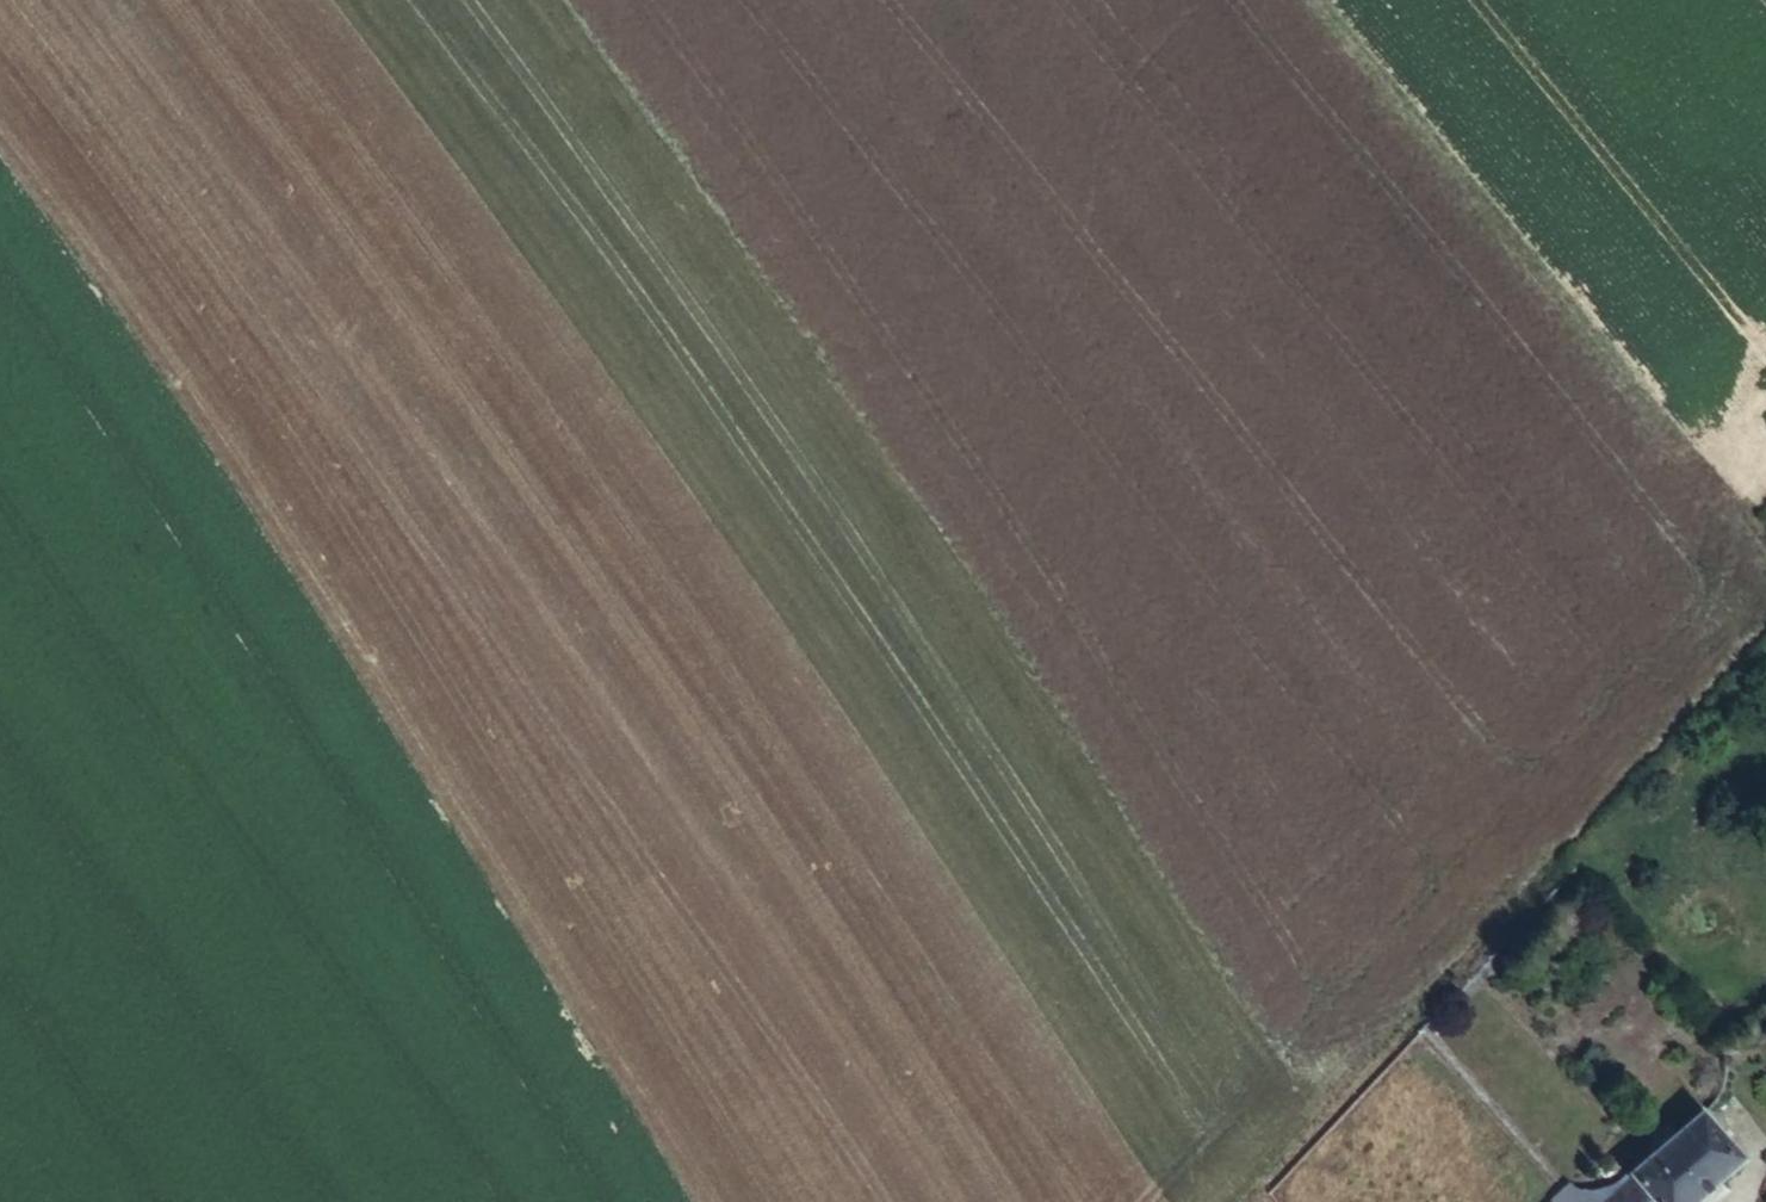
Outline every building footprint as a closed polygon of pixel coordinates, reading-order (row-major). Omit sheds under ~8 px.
[(1658,1127),(1664,1135),(1602,1191),(1612,1201),(1656,1201),(1695,1167),(1701,1173),(1765,1113),(1765,1093),(1734,1059),(1658,1127)] [(1535,1201),(1565,1201),(1568,1200),(1552,1185),(1535,1201)]
